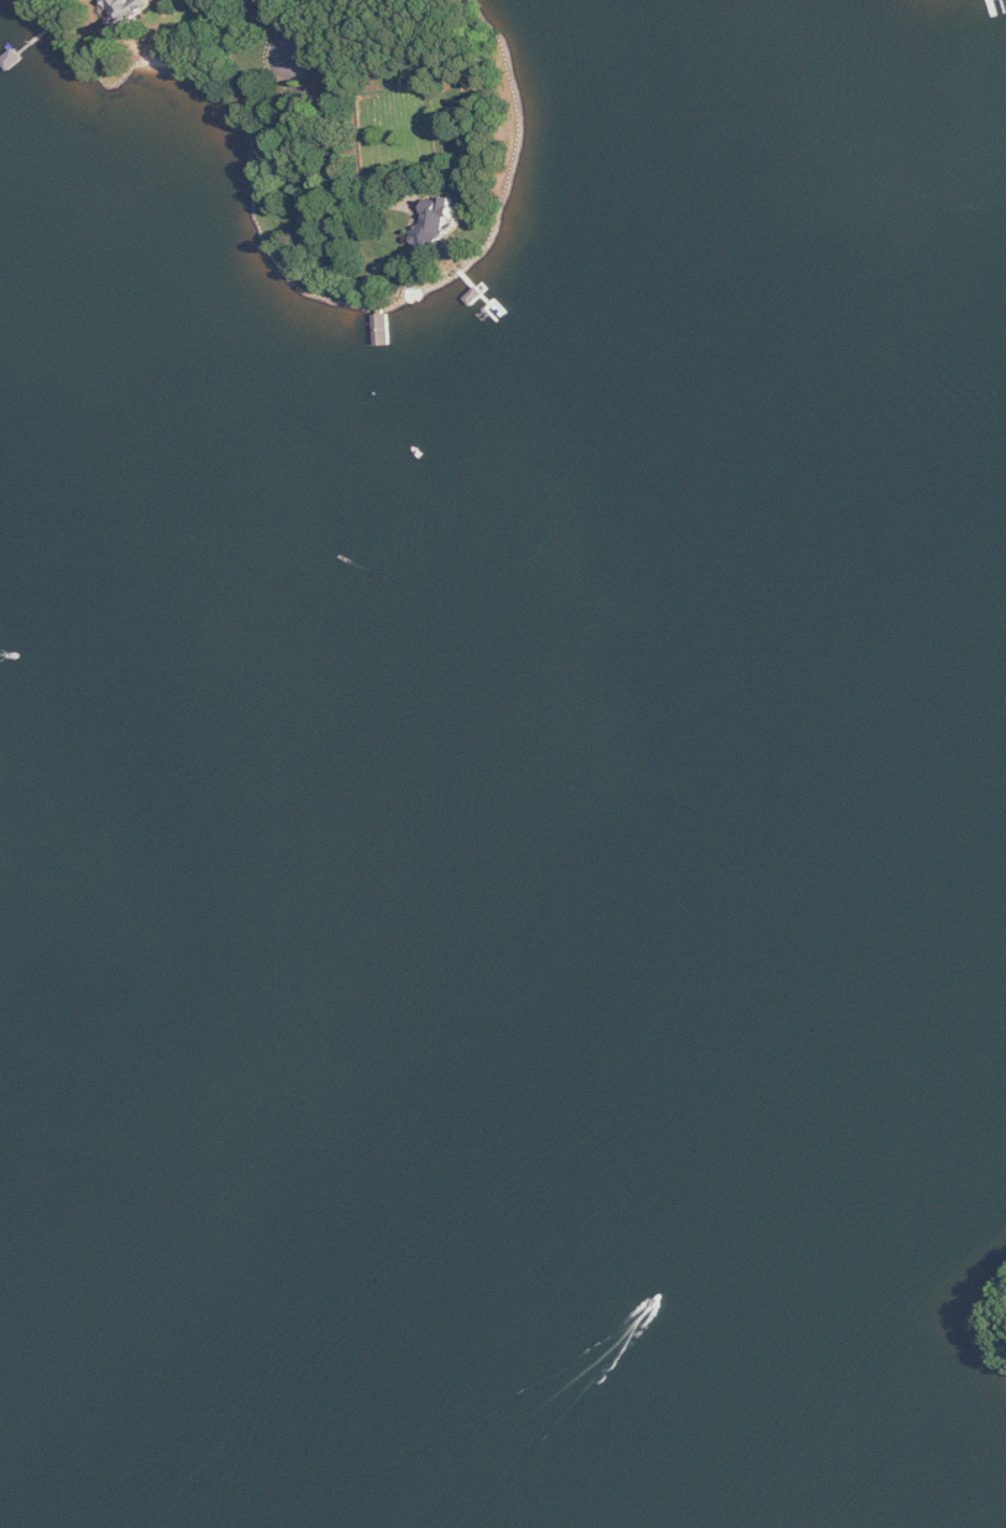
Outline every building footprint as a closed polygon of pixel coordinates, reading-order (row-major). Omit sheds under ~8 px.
[(134,1),(133,0),(105,0),(118,17),(113,21),(119,30),(155,4),(151,0),(136,0),(134,1)] [(455,199),(428,198),(426,229),(418,229),(417,249),(429,249),(429,241),(449,242),(450,218),(454,218),(455,199)]
